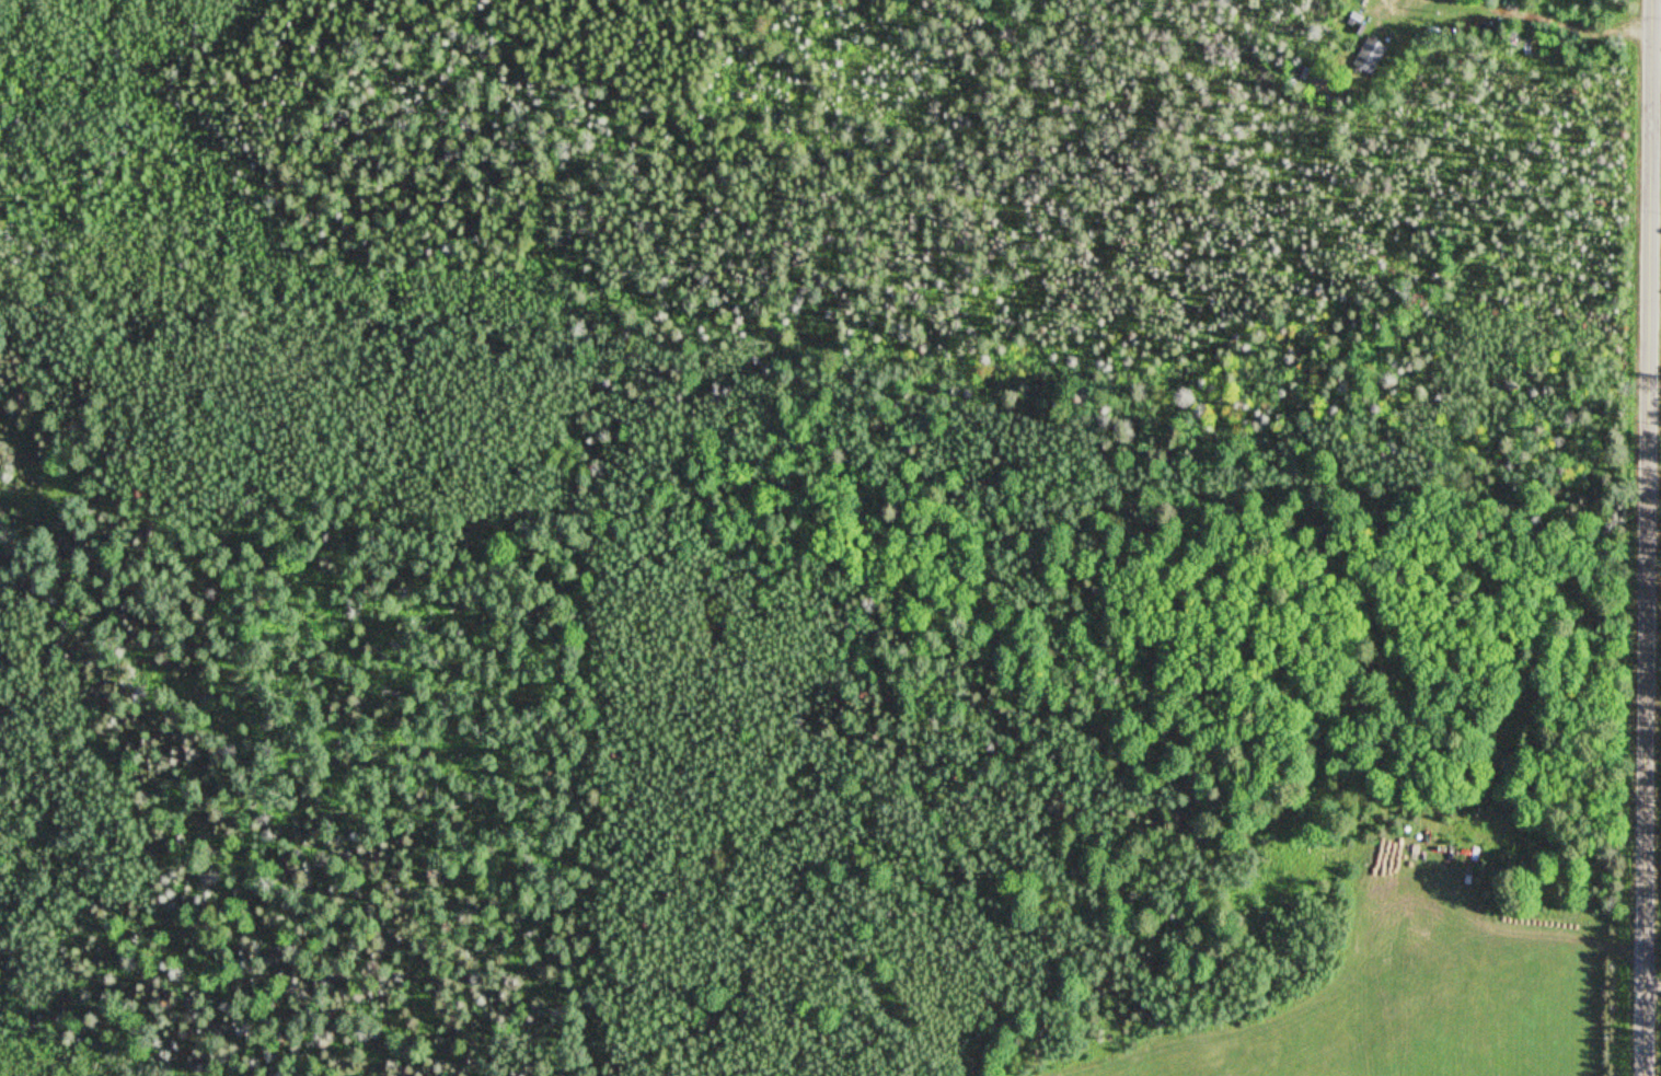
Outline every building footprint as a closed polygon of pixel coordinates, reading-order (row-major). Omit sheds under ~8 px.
[(1352,67),(1373,77),(1387,47),(1366,37),(1352,67)]
